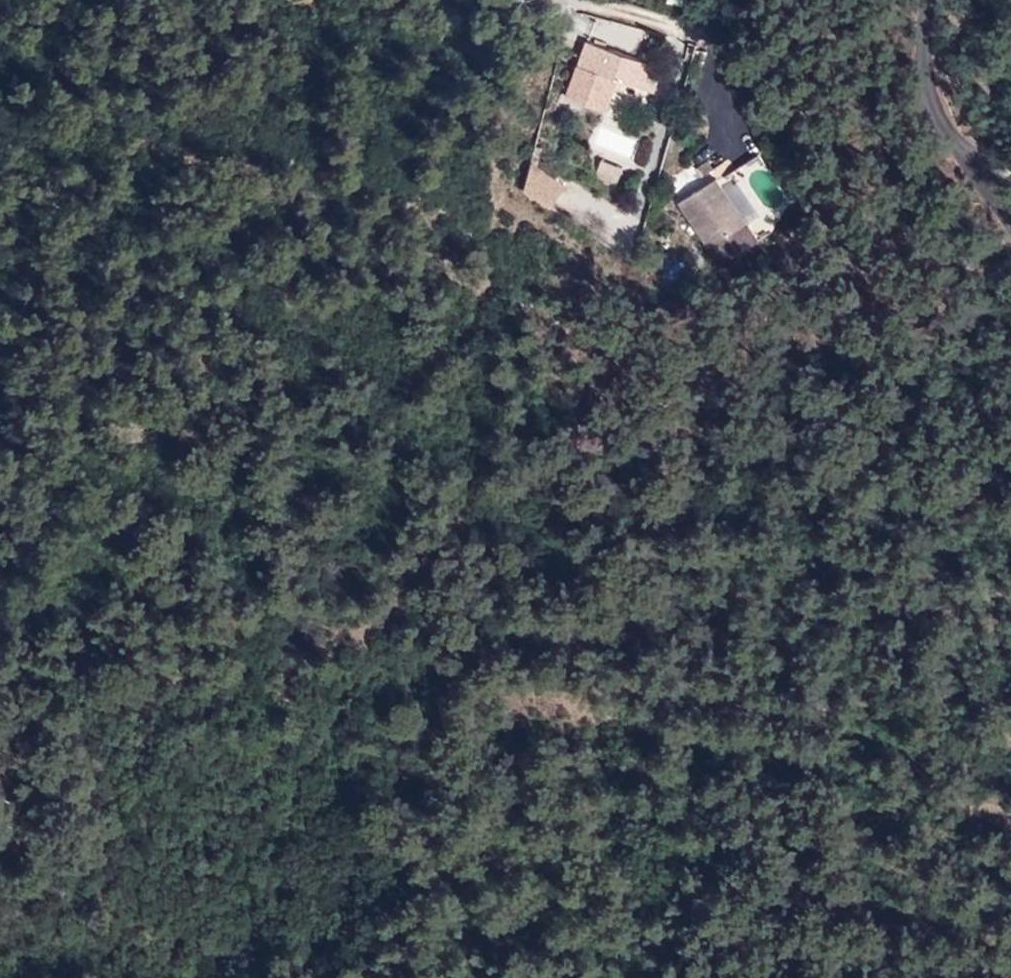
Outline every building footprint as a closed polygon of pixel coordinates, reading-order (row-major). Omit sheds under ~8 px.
[(586,32),(564,96),(607,110),(614,89),(649,100),(663,58),(586,32)] [(534,161),(517,189),(548,207),(564,178),(534,161)] [(716,171),(676,200),(721,260),(761,231),(716,171)]
